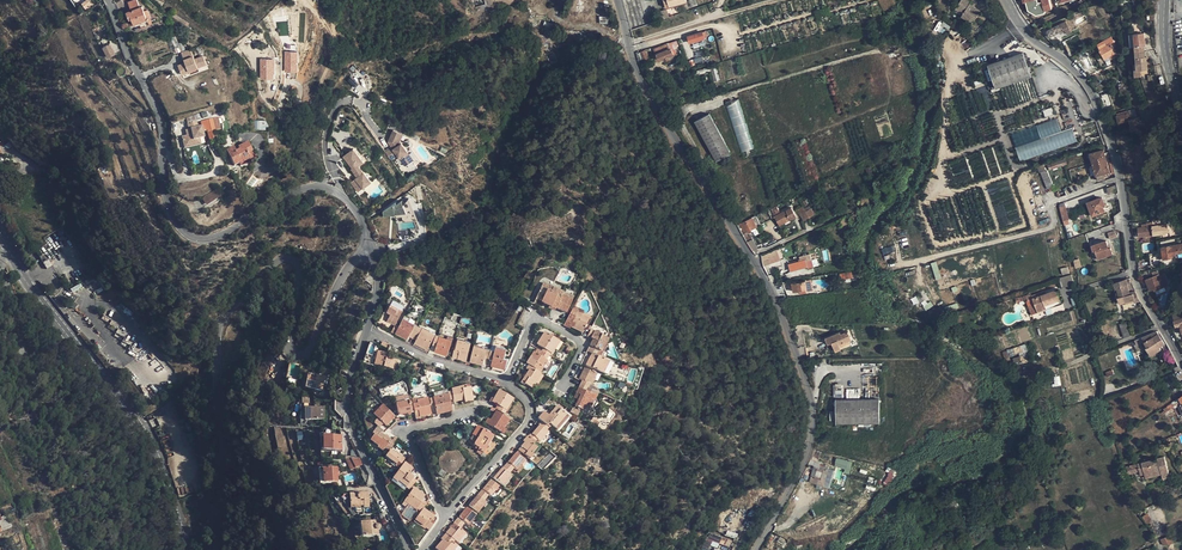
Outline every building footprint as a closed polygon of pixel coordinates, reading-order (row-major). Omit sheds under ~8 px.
[(99,1),(98,0),(87,0),(82,3),(86,10),(99,1)] [(139,22),(147,19),(149,21),(151,20),(150,17),(151,17),(147,9),(144,10),(142,5),(140,6),(138,0),(132,0),(128,1),(132,10),(127,11),(130,19),(133,18),(135,24),(139,22)] [(1044,12),(1051,10),(1048,0),(1040,0),(1044,12)] [(973,9),(965,5),(959,19),(967,23),(965,25),(978,31),(984,18),(972,12),(973,9)] [(669,16),(667,9),(659,12),(661,19),(669,16)] [(172,17),(187,27),(190,23),(174,13),(172,17)] [(949,29),(950,25),(937,21),(934,31),(943,33),(945,28),(949,29)] [(1050,37),(1056,34),(1064,30),(1065,32),(1070,29),(1065,21),(1047,31),(1050,37)] [(700,26),(685,30),(689,43),(705,38),(704,37),(707,36),(705,31),(702,32),(700,26)] [(1134,34),(1135,47),(1143,46),(1145,46),(1144,33),(1134,34)] [(1105,59),(1110,56),(1111,55),(1113,58),(1118,56),(1116,53),(1118,52),(1116,50),(1115,50),(1114,48),(1116,46),(1115,43),(1116,42),(1115,39),(1113,40),(1111,37),(1098,44),(1100,49),(1099,49),(1102,55),(1103,55),(1105,59)] [(674,46),(678,45),(676,41),(668,43),(654,49),(658,61),(664,59),(664,61),(669,59),(668,57),(676,53),(675,50),(674,50),(674,48),(675,48),(674,46)] [(109,58),(116,54),(111,44),(104,48),(109,58)] [(187,49),(177,53),(181,63),(174,66),(178,75),(185,72),(185,71),(194,68),(203,64),(199,56),(191,59),(187,49)] [(648,60),(644,50),(639,52),(643,62),(648,60)] [(1041,62),(1033,51),(1028,55),(1036,66),(1041,62)] [(1136,64),(1137,70),(1141,70),(1147,70),(1146,57),(1144,57),(1144,51),(1135,52),(1136,64)] [(299,72),(300,52),(287,52),(286,72),(299,72)] [(549,53),(543,52),(542,52),(541,62),(548,63),(549,53)] [(696,53),(698,57),(693,59),(695,63),(703,61),(700,52),(696,53)] [(994,82),(998,87),(1031,75),(1023,52),(988,65),(994,82)] [(275,79),(276,59),(263,59),(262,79),(275,79)] [(1098,92),(1100,97),(1109,94),(1107,89),(1098,92)] [(727,105),(740,152),(753,149),(740,101),(727,105)] [(1134,109),(1130,110),(1131,113),(1117,116),(1119,123),(1130,120),(1133,130),(1142,128),(1139,117),(1137,118),(1134,109)] [(709,114),(695,121),(716,161),(731,153),(709,114)] [(218,117),(211,119),(214,132),(221,130),(218,117)] [(1010,134),(1020,161),(1077,142),(1072,128),(1061,132),(1057,119),(1010,134)] [(196,120),(187,123),(188,128),(187,128),(188,134),(186,135),(181,136),(183,143),(195,141),(194,138),(199,137),(204,136),(201,125),(198,126),(196,120)] [(267,129),(267,120),(256,120),(256,129),(267,129)] [(401,135),(394,131),(388,143),(392,145),(394,148),(392,149),(386,154),(391,162),(398,157),(406,167),(414,161),(400,142),(401,142),(399,141),(401,135)] [(200,142),(199,137),(194,138),(195,141),(183,143),(184,146),(200,142)] [(234,147),(227,150),(235,165),(249,158),(248,154),(251,152),(248,146),(240,150),(236,152),(234,147)] [(354,148),(344,156),(357,172),(361,168),(359,165),(364,161),(354,148)] [(1104,150),(1091,154),(1096,175),(1098,180),(1105,178),(1104,173),(1109,172),(1104,150)] [(1045,168),(1063,162),(1062,159),(1038,167),(1040,172),(1045,170),(1045,168)] [(371,181),(361,168),(357,172),(355,173),(358,176),(356,178),(363,187),(371,181)] [(1054,186),(1050,176),(1043,178),(1047,189),(1054,186)] [(363,187),(356,178),(351,182),(358,192),(363,187)] [(206,205),(220,196),(216,189),(202,197),(206,205)] [(1105,205),(1102,198),(1088,203),(1092,215),(1105,211),(1103,206),(1105,205)] [(405,214),(402,202),(381,207),(383,218),(405,214)] [(780,213),(777,207),(771,210),(779,225),(796,216),(791,207),(780,213)] [(811,208),(805,211),(809,217),(814,215),(811,208)] [(804,220),(809,217),(805,211),(800,214),(804,220)] [(744,224),(743,222),(740,224),(745,234),(756,228),(753,220),(744,224)] [(1143,236),(1149,235),(1164,234),(1163,233),(1163,225),(1153,226),(1152,223),(1142,224),(1142,227),(1138,228),(1139,236),(1143,236)] [(1109,248),(1108,245),(1107,241),(1092,246),(1093,251),(1095,250),(1098,259),(1113,254),(1111,247),(1109,248)] [(1162,247),(1163,258),(1173,257),(1172,254),(1181,252),(1181,244),(1162,247)] [(762,266),(763,267),(773,263),(772,258),(770,259),(769,257),(776,254),(775,250),(760,256),(762,266)] [(1159,254),(1149,255),(1151,267),(1156,266),(1161,265),(1159,254)] [(40,261),(44,268),(48,264),(45,258),(40,261)] [(806,266),(805,260),(789,265),(790,271),(806,266)] [(935,262),(930,263),(936,280),(941,278),(935,262)] [(1060,269),(1062,275),(1069,273),(1067,267),(1060,269)] [(1071,274),(1060,278),(1062,285),(1074,282),(1071,274)] [(1155,291),(1164,287),(1160,276),(1159,274),(1153,276),(1146,279),(1150,290),(1154,288),(1155,291)] [(1140,300),(1136,291),(1129,292),(1128,286),(1131,285),(1129,278),(1113,284),(1119,304),(1133,300),(1134,302),(1140,300)] [(803,281),(792,283),(792,287),(793,292),(799,291),(800,293),(812,291),(811,280),(803,281)] [(80,283),(70,289),(72,293),(83,287),(80,283)] [(542,284),(541,287),(550,292),(552,288),(542,284)] [(783,284),(776,285),(779,299),(788,298),(783,284)] [(550,292),(541,287),(535,300),(550,307),(557,290),(552,288),(550,292)] [(1057,289),(1033,298),(1035,304),(1038,312),(1062,303),(1057,289)] [(563,293),(557,290),(550,307),(555,309),(556,309),(566,313),(571,301),(561,297),(563,293)] [(573,297),(563,293),(561,297),(571,301),(573,297)] [(931,307),(927,299),(921,303),(925,311),(931,307)] [(391,313),(390,315),(387,320),(396,324),(403,309),(391,303),(387,311),(388,312),(391,313)] [(1035,304),(1029,306),(1032,314),(1038,312),(1035,304)] [(524,326),(530,311),(523,309),(518,324),(524,326)] [(581,333),(588,320),(581,316),(582,314),(572,309),(568,316),(574,319),(570,327),(581,333)] [(1171,314),(1176,327),(1179,326),(1181,334),(1181,311),(1171,314)] [(569,328),(570,327),(574,319),(568,316),(564,326),(569,328)] [(404,317),(399,326),(396,332),(408,338),(409,336),(416,323),(409,319),(404,317)] [(1132,334),(1128,322),(1120,324),(1124,337),(1132,334)] [(420,325),(416,323),(409,336),(413,338),(420,325)] [(423,327),(420,325),(413,338),(416,340),(423,327)] [(436,334),(423,327),(416,340),(415,342),(428,349),(436,334)] [(1158,333),(1156,331),(1142,337),(1145,342),(1148,346),(1146,347),(1151,355),(1161,349),(1159,347),(1153,337),(1158,333)] [(598,351),(600,352),(604,345),(605,345),(607,340),(600,337),(600,336),(593,332),(590,339),(592,340),(589,347),(598,351)] [(543,349),(550,354),(552,355),(559,342),(544,333),(536,344),(543,349)] [(841,348),(850,343),(849,341),(852,340),(849,333),(841,335),(840,333),(826,339),(828,345),(832,343),(836,351),(841,349),(841,348)] [(1164,344),(1158,333),(1153,337),(1159,347),(1164,344)] [(447,356),(453,339),(447,337),(439,335),(436,334),(433,344),(437,346),(435,351),(447,356)] [(458,337),(456,348),(460,350),(458,358),(466,360),(471,342),(466,341),(467,340),(458,337)] [(1136,344),(1138,351),(1144,348),(1142,343),(1140,341),(1136,343),(1136,344)] [(393,352),(395,349),(382,342),(380,346),(393,352)] [(485,357),(489,358),(491,348),(474,344),(470,361),(483,364),(485,357)] [(496,345),(495,349),(492,361),(491,365),(505,368),(508,358),(504,357),(507,348),(496,345)] [(1020,352),(1021,355),(1022,360),(1025,359),(1026,362),(1029,360),(1026,349),(1028,349),(1027,345),(1008,350),(1010,355),(1020,352)] [(807,356),(805,346),(799,347),(802,357),(807,356)] [(587,351),(596,356),(598,351),(589,347),(587,351)] [(543,349),(541,352),(548,357),(550,354),(543,349)] [(606,355),(600,352),(598,351),(596,356),(595,359),(590,357),(586,365),(603,374),(609,362),(604,360),(606,355)] [(384,358),(385,354),(377,352),(374,365),(392,369),(394,361),(384,358)] [(528,365),(535,369),(540,372),(542,370),(547,362),(546,361),(548,357),(541,352),(539,354),(537,353),(536,354),(534,353),(533,352),(526,363),(528,365)] [(297,383),(299,364),(289,363),(287,382),(297,383)] [(534,371),(535,369),(528,365),(526,369),(528,371),(533,373),(534,371)] [(581,381),(580,385),(587,388),(594,374),(583,368),(578,379),(581,381)] [(531,389),(535,384),(541,375),(534,371),(533,373),(528,371),(520,383),(523,385),(524,384),(531,389)] [(321,391),(323,378),(307,375),(305,388),(321,391)] [(543,376),(541,375),(535,384),(538,385),(543,376)] [(834,398),(842,398),(842,384),(834,385),(834,398)] [(591,400),(593,395),(586,392),(587,388),(580,385),(576,393),(577,394),(575,398),(578,400),(575,406),(584,411),(585,409),(589,411),(587,414),(595,418),(601,405),(593,401),(591,400)] [(463,401),(464,404),(472,402),(470,389),(463,390),(462,388),(450,390),(450,392),(453,401),(453,403),(460,402),(463,401)] [(847,390),(847,397),(860,396),(859,389),(847,390)] [(491,403),(496,407),(505,411),(512,400),(498,392),(491,403)] [(447,395),(433,398),(435,407),(437,415),(451,412),(449,402),(447,395)] [(1163,409),(1164,411),(1162,412),(1162,414),(1165,412),(1165,413),(1180,404),(1181,409),(1181,397),(1163,409)] [(417,404),(413,405),(414,412),(416,419),(420,418),(420,417),(431,414),(427,398),(416,401),(417,404)] [(880,399),(836,400),(836,423),(880,423),(880,399)] [(398,416),(411,413),(408,402),(396,404),(398,416)] [(374,415),(377,419),(383,424),(385,426),(394,417),(382,405),(374,415)] [(1049,421),(1060,418),(1057,406),(1046,408),(1049,421)] [(324,419),(323,407),(305,408),(305,420),(324,419)] [(503,415),(505,411),(496,407),(494,410),(503,415)] [(538,419),(542,423),(546,427),(549,424),(556,431),(567,418),(555,408),(548,417),(543,413),(538,419)] [(578,413),(571,409),(569,414),(576,417),(578,413)] [(495,412),(490,420),(493,423),(491,427),(503,434),(505,430),(504,429),(509,421),(495,412)] [(379,428),(383,424),(377,419),(373,422),(379,428)] [(484,423),(491,427),(493,423),(490,420),(487,419),(484,423)] [(549,428),(546,427),(542,423),(540,425),(547,431),(549,428)] [(548,433),(547,431),(540,425),(539,425),(531,435),(537,440),(540,442),(548,433)] [(493,437),(477,427),(472,435),(472,436),(470,440),(474,444),(473,445),(478,449),(478,450),(483,453),(493,437)] [(188,434),(191,441),(196,439),(193,432),(188,434)] [(388,444),(390,444),(392,441),(380,432),(377,437),(374,435),(370,441),(384,451),(388,444)] [(535,442),(537,440),(531,435),(530,434),(528,436),(529,438),(535,442)] [(340,450),(341,437),(323,436),(322,450),(340,450)] [(524,443),(521,447),(527,453),(524,455),(529,460),(533,456),(531,455),(536,449),(532,445),(535,442),(529,438),(524,443)] [(384,451),(388,453),(390,450),(392,446),(390,444),(388,444),(384,451)] [(273,461),(280,461),(278,450),(275,450),(276,452),(271,454),(273,461)] [(395,466),(400,470),(403,465),(401,464),(405,459),(401,456),(400,457),(393,453),(390,450),(388,453),(385,457),(396,465),(395,466)] [(439,469),(441,472),(439,475),(445,478),(447,475),(451,475),(455,474),(458,471),(460,468),(461,465),(461,462),(461,459),(459,456),(456,453),(453,452),(450,452),(446,452),(442,454),(440,456),(438,460),(438,463),(438,466),(439,469)] [(551,452),(537,464),(542,470),(556,457),(551,452)] [(515,453),(507,463),(514,469),(516,470),(524,461),(515,453)] [(395,466),(396,465),(385,457),(383,459),(384,459),(382,462),(389,467),(391,464),(395,466)] [(1140,474),(1144,473),(1160,469),(1161,475),(1162,478),(1169,476),(1164,457),(1157,458),(1158,461),(1154,462),(1153,459),(1137,463),(1140,474)] [(350,458),(344,458),(350,470),(354,468),(350,458)] [(359,458),(350,458),(354,468),(358,468),(363,465),(359,458)] [(844,473),(850,474),(852,462),(836,458),(834,467),(845,469),(844,473)] [(400,470),(392,479),(397,483),(398,481),(406,487),(408,485),(412,487),(417,480),(409,474),(413,468),(405,462),(403,465),(400,470)] [(512,472),(514,469),(507,463),(505,466),(512,472)] [(509,475),(512,472),(505,466),(502,469),(509,475)] [(337,473),(339,473),(339,467),(322,468),(322,473),(323,473),(324,483),(338,482),(338,476),(337,473)] [(511,476),(509,475),(502,469),(502,468),(493,478),(503,486),(511,476)] [(809,483),(816,484),(817,480),(821,481),(824,470),(817,468),(814,478),(811,478),(809,483)] [(891,469),(883,483),(889,486),(897,472),(891,469)] [(1146,479),(1161,475),(1160,469),(1144,473),(1146,479)] [(803,475),(797,486),(805,488),(807,482),(806,482),(808,479),(807,478),(808,477),(803,475)] [(404,491),(406,487),(398,481),(397,483),(392,479),(391,481),(404,491)] [(490,480),(479,493),(486,499),(489,496),(491,497),(499,487),(490,480)] [(420,502),(422,499),(425,495),(414,488),(404,502),(408,505),(401,516),(409,522),(416,512),(415,511),(416,509),(421,503),(420,502)] [(346,516),(347,516),(353,515),(353,514),(366,513),(366,507),(369,507),(368,493),(349,494),(350,501),(342,501),(335,502),(346,516)] [(484,502),(486,499),(479,493),(477,496),(484,502)] [(485,502),(484,502),(477,496),(469,505),(477,512),(485,502)] [(416,509),(421,512),(423,508),(427,503),(422,499),(420,502),(421,503),(416,509)] [(434,516),(423,508),(421,512),(414,522),(424,530),(425,528),(429,531),(434,523),(431,521),(434,516)] [(466,508),(456,520),(462,526),(465,524),(467,526),(476,516),(466,508)] [(1142,516),(1146,524),(1151,521),(1148,514),(1142,516)] [(1047,517),(1050,527),(1055,525),(1055,527),(1058,526),(1056,516),(1054,517),(1053,516),(1047,517)] [(11,527),(8,521),(7,522),(5,517),(1,519),(0,517),(0,533),(11,527)] [(454,542),(457,544),(465,535),(459,530),(462,526),(456,520),(453,523),(454,524),(445,534),(447,536),(454,542)] [(361,523),(363,537),(379,535),(379,531),(380,530),(381,529),(381,528),(381,527),(380,525),(379,525),(378,525),(376,525),(376,521),(361,523)] [(391,541),(398,539),(395,531),(389,534),(391,541)] [(710,546),(719,548),(721,536),(706,532),(702,549),(709,549),(710,546)] [(1033,538),(1031,535),(1028,537),(1027,536),(1021,539),(1023,543),(1033,538)] [(1168,545),(1174,543),(1170,535),(1160,539),(1163,546),(1167,544),(1168,545)] [(453,543),(454,542),(447,536),(443,541),(446,544),(448,542),(451,545),(453,543)] [(457,547),(453,543),(451,545),(448,542),(446,544),(443,541),(442,540),(434,548),(436,549),(455,549),(457,547)]
